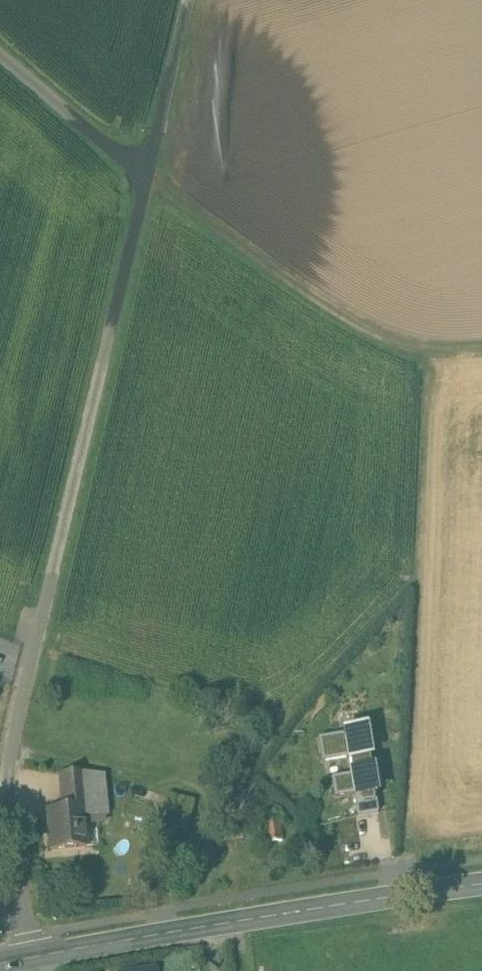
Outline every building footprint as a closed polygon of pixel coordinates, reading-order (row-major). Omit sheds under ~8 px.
[(344,735),(318,739),(322,762),(347,758),(350,775),(353,794),(354,797),(374,793),(375,793),(371,770),(369,770),(367,757),(369,757),(364,729),(343,732),(344,735)] [(101,771),(74,776),(83,827),(111,822),(101,771)] [(350,775),(331,778),(334,798),(353,794),(350,775)] [(88,850),(74,776),(57,778),(62,810),(43,813),(52,857),(88,850)] [(374,793),(354,797),(357,816),(377,813),(374,793)] [(280,821),(264,824),(266,843),(282,841),(280,821)]
